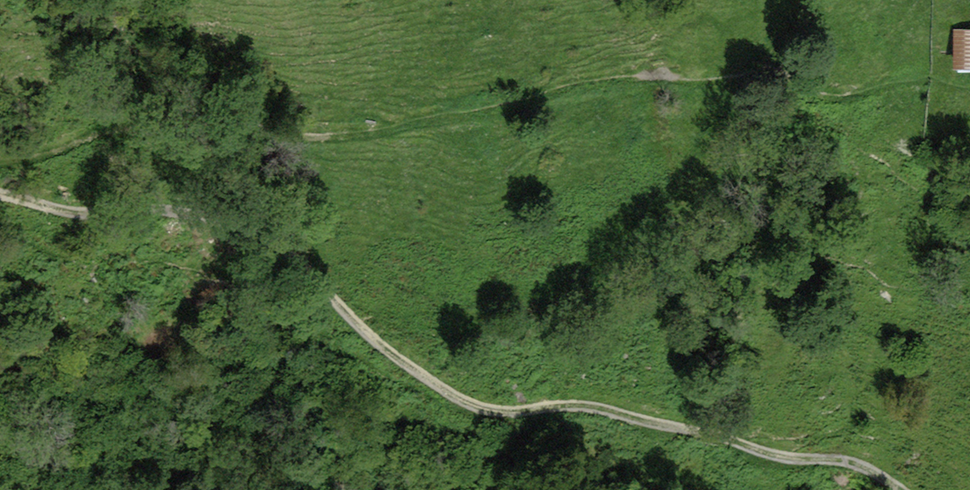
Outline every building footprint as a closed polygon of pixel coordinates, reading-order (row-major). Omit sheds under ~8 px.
[(953,30),(953,71),(969,71),(969,30),(953,30)]
